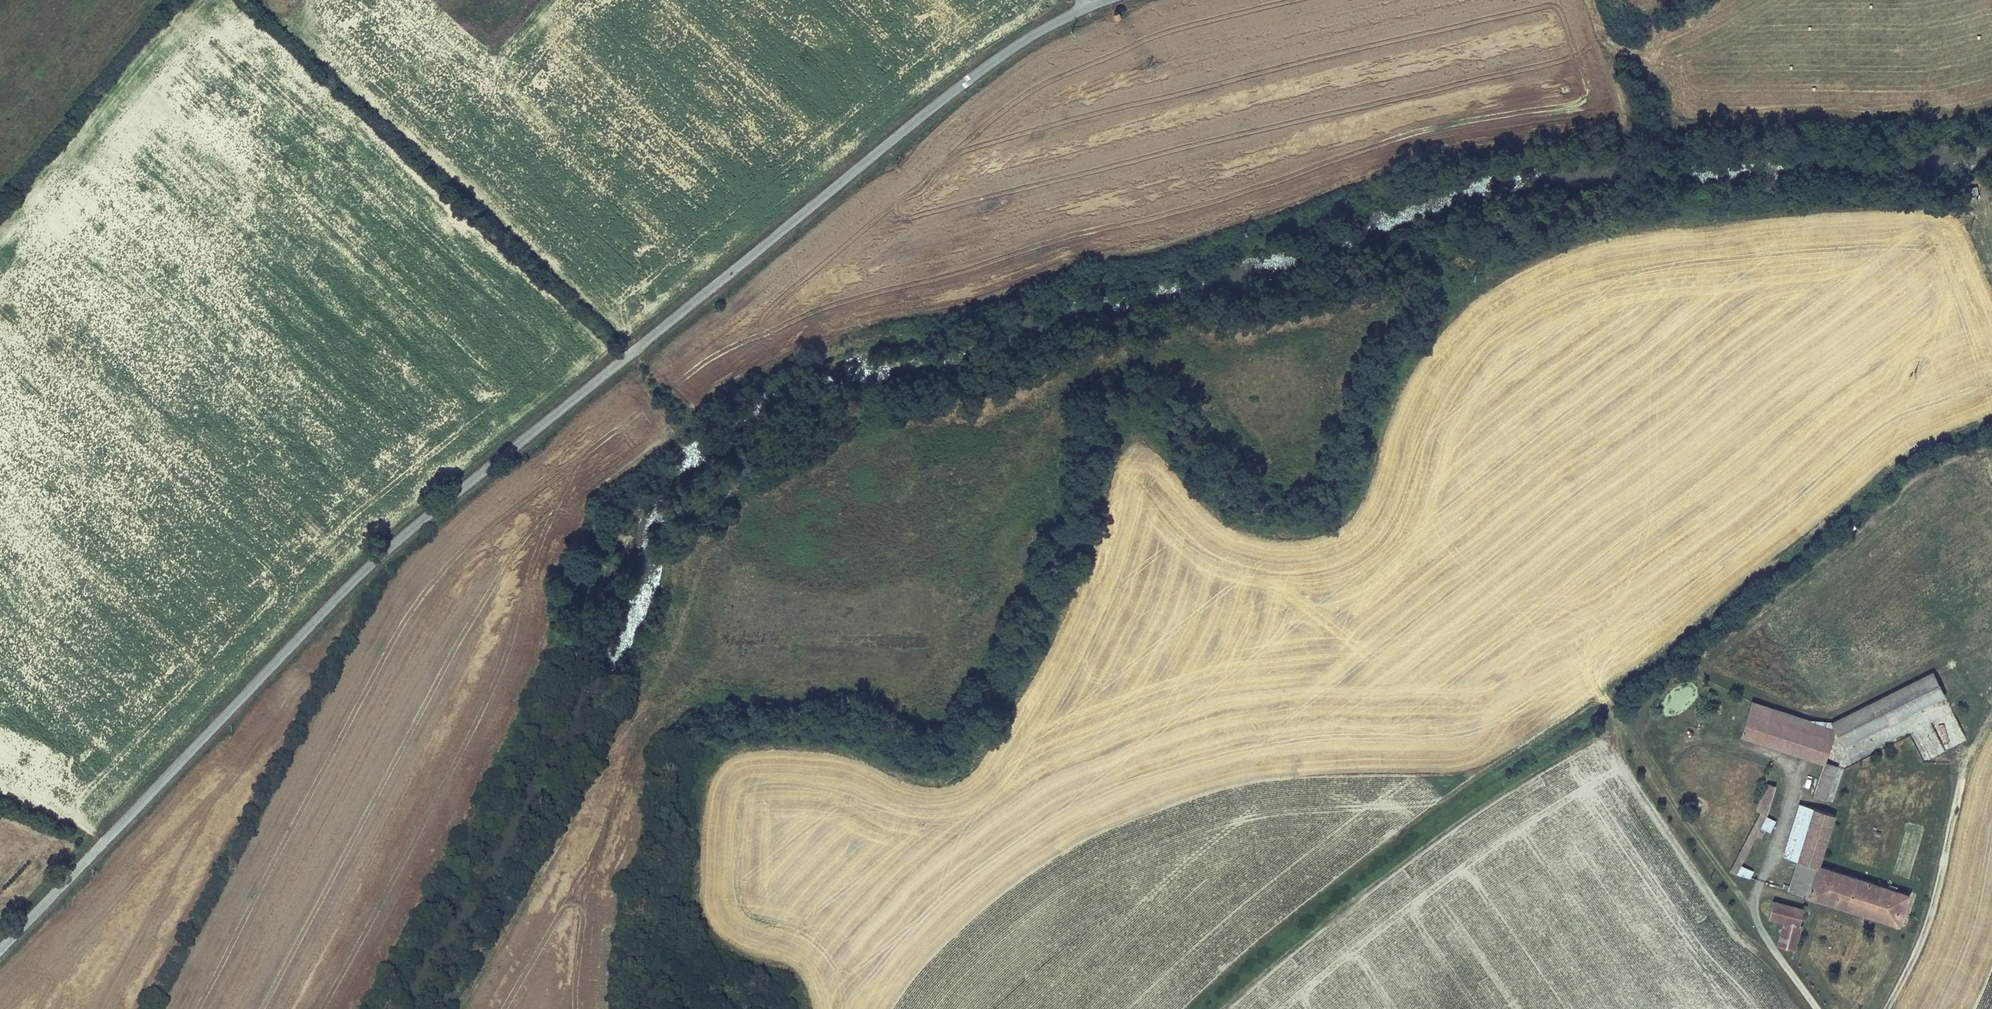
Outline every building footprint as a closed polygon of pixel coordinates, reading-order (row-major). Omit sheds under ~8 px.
[(1976,185),(1967,187),(1969,195),(1977,194),(1976,185)] [(1933,671),(1831,721),(1835,728),(1843,745),(1944,695),(1933,671)] [(1741,735),(1776,747),(1787,713),(1751,702),(1741,735)] [(1787,713),(1776,747),(1810,758),(1822,721),(1810,721),(1787,713)] [(1822,721),(1810,758),(1822,762),(1811,795),(1824,799),(1835,765),(1824,761),(1835,728),(1831,721),(1822,721)] [(1765,782),(1757,809),(1766,814),(1775,784),(1765,782)] [(1784,855),(1797,859),(1813,808),(1800,803),(1784,855)] [(1797,859),(1788,890),(1856,912),(1859,902),(1862,903),(1869,882),(1817,866),(1833,814),(1813,808),(1797,859)] [(1765,815),(1760,825),(1768,830),(1774,820),(1765,815)] [(1740,864),(1736,873),(1750,878),(1753,871),(1740,864)] [(1869,882),(1862,903),(1883,909),(1880,920),(1897,925),(1907,894),(1895,891),(1896,887),(1888,885),(1887,888),(1869,882)] [(1773,900),(1769,917),(1784,921),(1778,945),(1794,949),(1801,924),(1799,923),(1803,908),(1773,900)] [(1859,902),(1856,912),(1880,920),(1883,909),(1862,903),(1859,902)]
